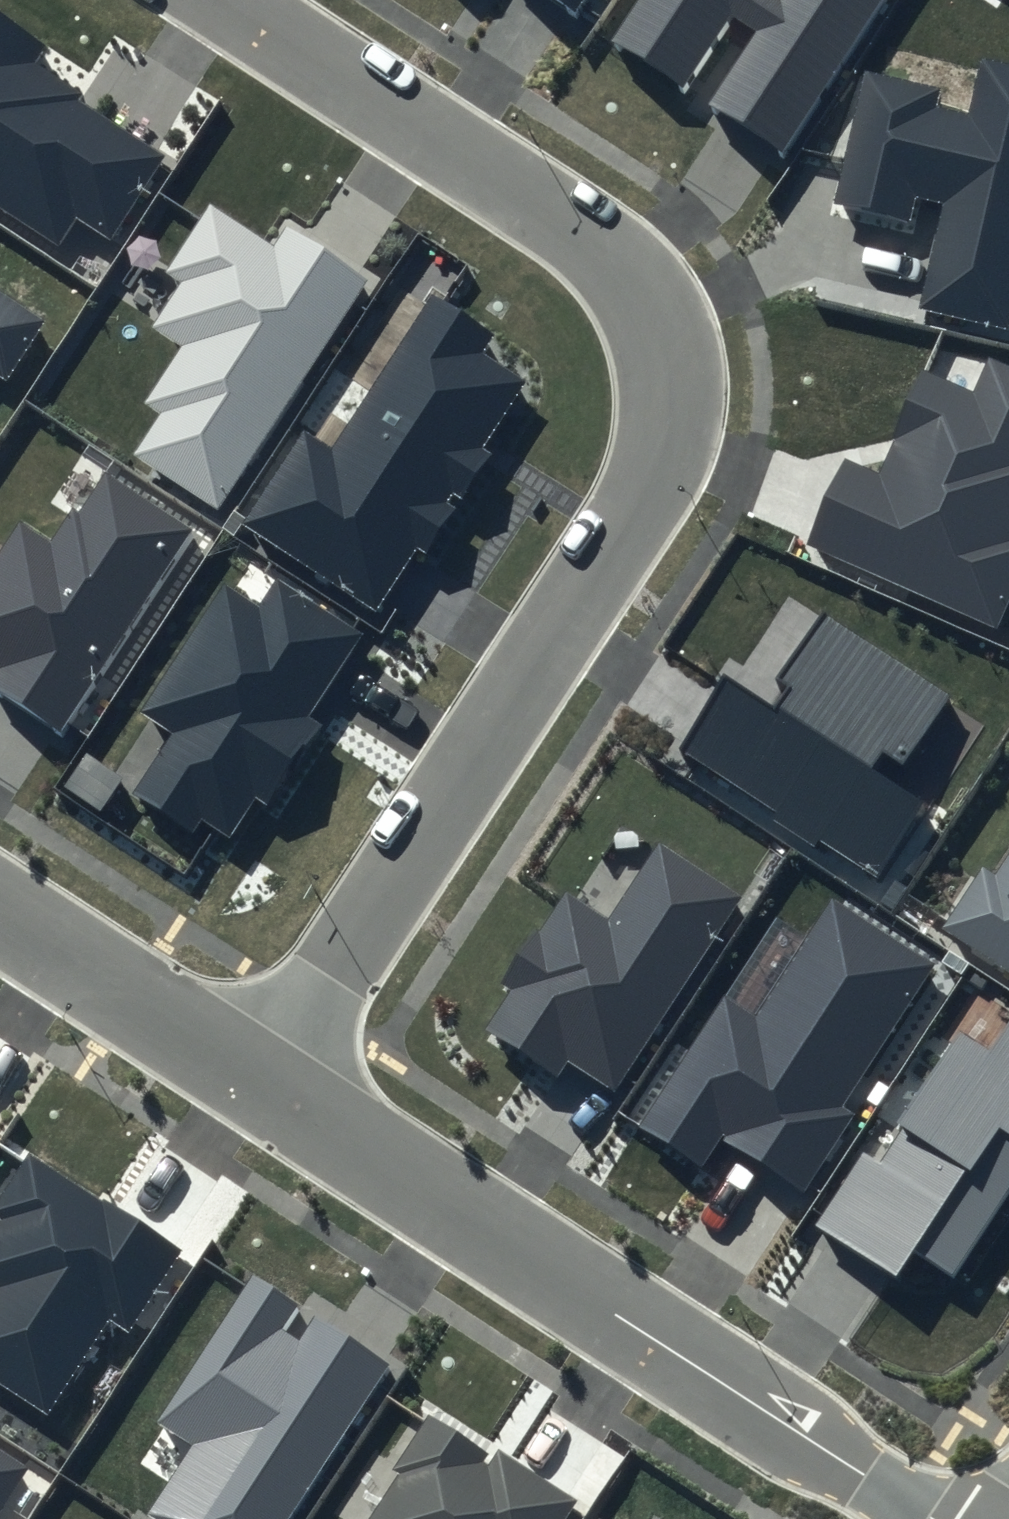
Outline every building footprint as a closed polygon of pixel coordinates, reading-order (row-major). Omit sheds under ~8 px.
[(573,9),(579,0),(559,0),(573,9)] [(611,43),(686,92),(735,18),(756,33),(708,105),(785,155),(887,0),(639,0),(611,43)] [(0,18),(0,206),(59,244),(74,221),(106,242),(159,161),(73,105),(80,94),(36,65),(47,48),(0,18)] [(863,71),(832,207),(911,224),(918,197),(943,203),(920,305),(1006,325),(1008,313),(1008,68),(981,62),(969,114),(935,106),(939,88),(863,71)] [(368,281),(286,226),(272,247),(210,206),(166,272),(182,283),(152,329),(177,346),(141,401),(160,413),(133,452),(218,508),(368,281)] [(5,384),(47,322),(0,291),(0,380),(5,384)] [(492,332),(430,292),(330,445),(302,427),(240,523),(375,610),(417,547),(426,553),(490,454),(480,448),(523,382),(478,353),(492,332)] [(987,359),(973,391),(921,368),(876,468),(844,454),(805,543),(998,628),(1008,603),(1008,368),(987,359)] [(54,545),(21,523),(0,554),(0,695),(61,735),(196,530),(103,470),(54,545)] [(364,635),(276,578),(258,605),(224,583),(141,710),(170,729),(129,792),(189,831),(199,815),(230,835),(255,796),(270,807),(324,725),(311,716),(364,635)] [(949,697),(820,615),(779,679),(793,687),(776,713),(725,680),(679,750),(875,875),(925,798),(876,767),(883,757),(903,769),(949,697)] [(742,898),(658,843),(607,919),(564,891),(502,984),(512,990),(485,1030),(557,1077),(568,1060),(615,1091),(742,898)] [(995,874),(983,866),(944,928),(1008,970),(1008,852),(995,874)] [(933,963),(830,897),(752,1018),(720,997),(638,1125),(703,1166),(720,1140),(803,1192),(854,1114),(842,1106),(933,963)] [(989,1049),(965,1033),(880,1164),(863,1154),(817,1226),(897,1278),(914,1251),(958,1279),(1008,1201),(1008,1018),(989,1049)] [(28,1154),(0,1196),(0,1218),(3,1220),(0,1225),(0,1383),(45,1412),(106,1321),(127,1335),(181,1254),(28,1154)] [(253,1276),(161,1418),(198,1443),(152,1514),(159,1518),(289,1518),(390,1364),(312,1314),(296,1337),(283,1328),(298,1305),(253,1276)] [(427,1416),(392,1469),(399,1474),(369,1518),(565,1518),(577,1501),(497,1449),(486,1466),(479,1462),(485,1453),(427,1416)] [(0,1446),(0,1512),(30,1466),(0,1446)]
